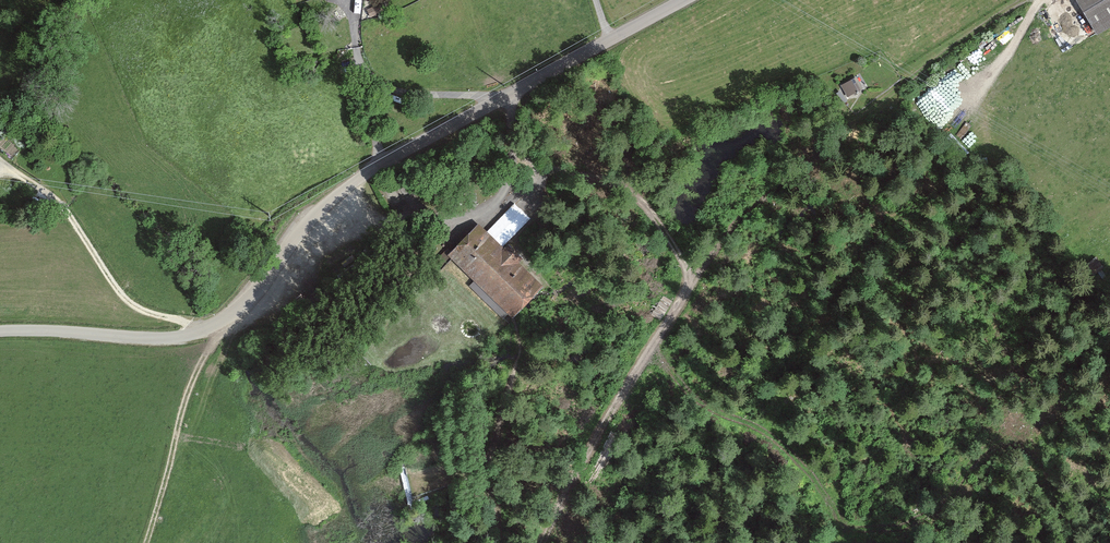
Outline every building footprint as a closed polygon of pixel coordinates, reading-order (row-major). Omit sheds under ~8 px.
[(1096,37),(1109,28),(1109,0),(1074,0),(1096,37)] [(858,75),(843,83),(850,95),(865,87),(858,75)] [(541,284),(478,225),(448,257),(510,317),(541,284)]
